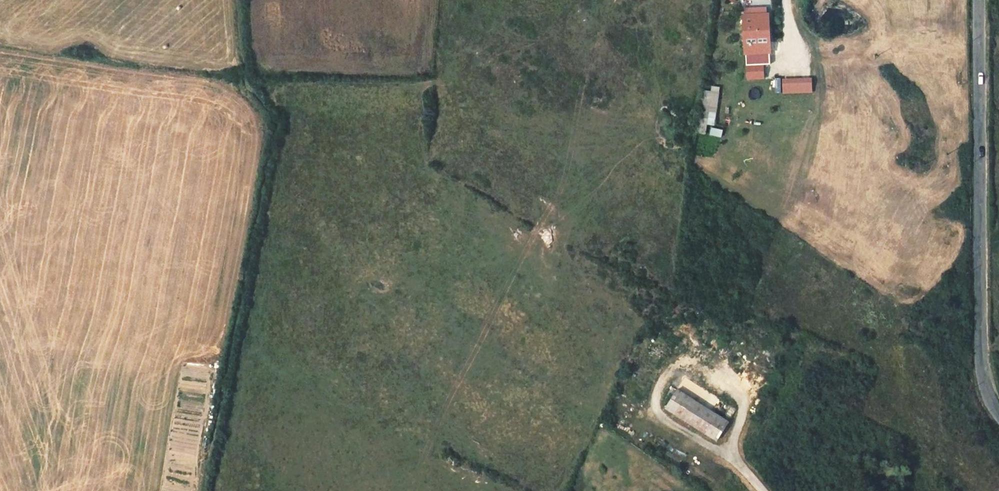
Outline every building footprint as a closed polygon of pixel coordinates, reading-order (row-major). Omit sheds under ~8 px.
[(745,56),(772,55),(771,13),(768,13),(767,8),(746,8),(746,14),(743,14),(745,56)] [(748,64),(748,79),(765,79),(765,64),(748,64)] [(812,92),(811,77),(781,78),(782,94),(812,92)] [(710,91),(703,90),(698,133),(705,134),(707,125),(714,126),(719,86),(711,85),(710,91)] [(708,135),(721,138),(723,129),(710,126),(708,135)] [(674,383),(662,402),(708,432),(720,413),(674,383)] [(720,413),(708,432),(711,434),(724,416),(720,413)]
